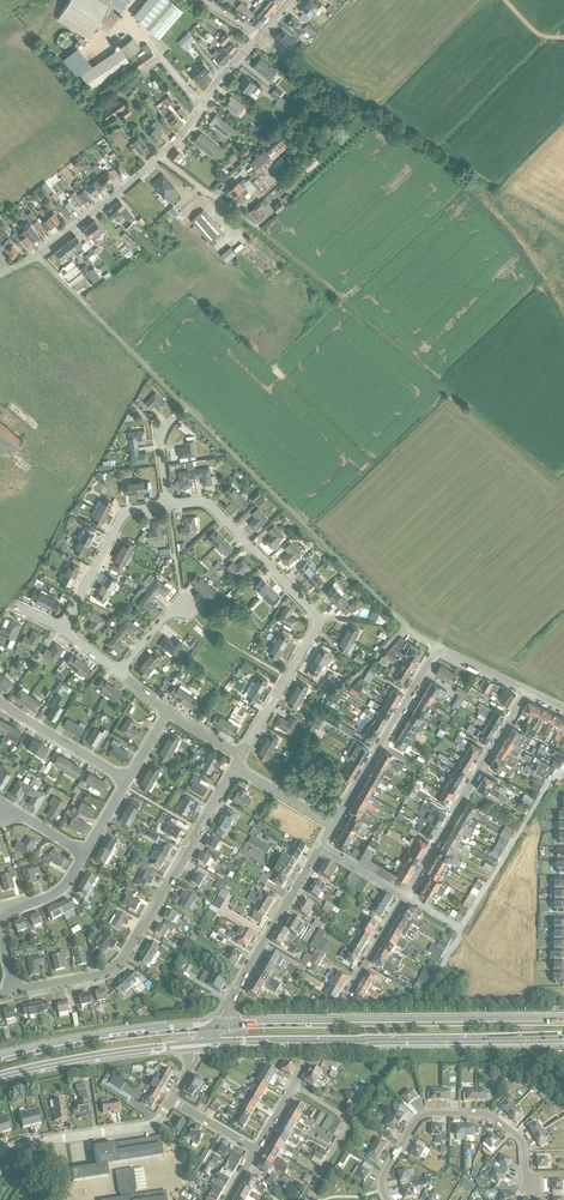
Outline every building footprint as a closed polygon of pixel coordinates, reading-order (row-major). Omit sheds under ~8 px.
[(67,5),(98,23),(99,21),(109,6),(99,0),(70,0),(67,5)] [(109,6),(99,21),(111,28),(120,11),(127,0),(99,0),(109,6)] [(146,29),(172,0),(171,0),(148,0),(133,17),(146,29)] [(172,0),(146,29),(159,40),(184,11),(172,0)] [(244,0),(241,0),(237,5),(244,10),(249,4),(244,0)] [(283,0),(269,0),(251,21),(259,28),(283,0)] [(314,0),(305,0),(298,9),(310,20),(322,6),(314,0)] [(334,13),(337,9),(330,3),(327,7),(334,13)] [(67,5),(57,21),(88,39),(98,23),(67,5)] [(199,21),(204,25),(211,17),(206,13),(199,21)] [(293,14),(286,23),(301,35),(306,29),(315,37),(320,31),(308,21),(303,28),(300,25),(302,22),(293,14)] [(223,44),(232,34),(226,29),(217,39),(223,44)] [(292,46),(297,40),(285,29),(282,33),(279,30),(273,37),(282,45),(286,41),(292,46)] [(212,32),(206,38),(213,45),(219,39),(212,32)] [(178,43),(187,51),(190,47),(188,46),(195,39),(188,33),(178,43)] [(230,38),(214,55),(222,62),(238,45),(230,38)] [(128,58),(140,48),(133,40),(121,49),(128,58)] [(307,45),(302,41),(298,46),(303,50),(307,45)] [(147,44),(142,47),(146,54),(151,50),(147,44)] [(120,49),(80,76),(91,92),(131,65),(120,49)] [(146,54),(139,58),(143,64),(156,57),(151,50),(146,54)] [(261,56),(253,66),(270,79),(278,69),(261,56)] [(188,69),(197,80),(211,69),(202,58),(188,69)] [(238,85),(256,97),(262,88),(256,84),(258,82),(246,74),(238,85)] [(151,80),(158,89),(162,86),(155,76),(151,80)] [(277,85),(274,89),(282,95),(284,91),(277,85)] [(246,104),(232,93),(230,95),(232,96),(225,104),(238,114),(246,104)] [(149,94),(142,97),(150,116),(158,112),(149,94)] [(128,106),(125,108),(124,106),(127,104),(123,97),(103,111),(107,118),(122,108),(123,109),(121,111),(124,116),(131,111),(128,106)] [(174,100),(171,102),(183,115),(188,111),(181,104),(179,106),(174,100)] [(173,110),(168,115),(174,122),(180,117),(173,110)] [(234,126),(217,112),(209,122),(227,135),(234,126)] [(155,127),(149,133),(155,140),(163,133),(162,132),(164,130),(160,125),(161,124),(156,119),(152,123),(155,127)] [(251,123),(248,127),(257,134),(260,130),(251,123)] [(121,125),(116,127),(125,139),(129,136),(121,125)] [(202,130),(194,141),(212,155),(220,144),(202,130)] [(274,142),(267,149),(275,157),(291,141),(283,133),(274,142)] [(149,146),(138,134),(131,141),(141,153),(149,146)] [(171,154),(177,160),(183,153),(177,147),(171,154)] [(266,148),(250,162),(260,173),(276,159),(266,148)] [(251,152),(248,149),(241,155),(244,157),(251,152)] [(305,167),(309,171),(320,161),(315,157),(305,167)] [(119,159),(113,164),(119,172),(126,167),(119,159)] [(224,165),(221,169),(227,174),(230,170),(224,165)] [(108,167),(103,171),(110,179),(115,175),(108,167)] [(240,180),(230,189),(241,201),(247,196),(249,197),(253,194),(251,192),(258,186),(262,191),(268,186),(258,175),(260,173),(257,169),(255,171),(253,168),(249,172),(251,175),(242,183),(240,180)] [(99,188),(110,179),(103,171),(93,179),(99,188)] [(165,197),(177,187),(164,172),(152,182),(165,197)] [(85,198),(90,194),(84,186),(75,175),(68,180),(73,186),(77,183),(81,189),(78,190),(85,198)] [(90,194),(99,188),(93,179),(84,186),(90,194)] [(42,183),(49,191),(52,188),(45,180),(42,183)] [(72,195),(68,198),(75,206),(83,200),(74,188),(69,192),(72,195)] [(65,213),(75,206),(68,198),(63,191),(59,193),(61,196),(59,198),(53,190),(50,193),(65,213)] [(35,198),(32,200),(38,207),(41,205),(35,198)] [(106,210),(111,217),(113,215),(117,220),(122,216),(118,211),(120,210),(124,215),(128,211),(124,206),(125,205),(120,198),(106,210)] [(273,205),(278,211),(286,205),(281,199),(273,205)] [(262,200),(250,210),(258,220),(266,214),(261,209),(266,205),(262,200)] [(173,204),(168,209),(173,215),(179,211),(173,204)] [(41,206),(38,208),(43,214),(46,212),(41,206)] [(224,230),(204,208),(191,219),(211,242),(224,230)] [(41,231),(46,228),(31,209),(26,212),(41,231)] [(60,218),(53,209),(47,214),(54,222),(60,218)] [(4,228),(10,235),(15,230),(21,237),(27,244),(32,239),(26,232),(23,235),(17,228),(20,225),(10,215),(6,219),(9,222),(8,223),(9,224),(4,228)] [(48,215),(44,219),(49,226),(54,223),(48,215)] [(40,233),(26,216),(24,218),(27,221),(26,222),(31,228),(29,230),(35,237),(40,233)] [(140,216),(136,219),(141,224),(145,221),(140,216)] [(83,228),(89,236),(90,235),(96,243),(99,241),(100,242),(104,239),(100,235),(98,236),(97,234),(103,229),(95,218),(83,228)] [(124,224),(127,228),(133,223),(130,219),(124,224)] [(124,230),(121,234),(127,239),(128,238),(134,244),(137,241),(124,230)] [(54,250),(61,259),(66,255),(69,259),(73,256),(69,252),(73,249),(77,254),(84,248),(81,243),(83,242),(76,233),(54,250)] [(3,244),(11,255),(18,250),(13,243),(13,242),(9,236),(5,239),(5,241),(3,242),(3,244)] [(166,244),(162,248),(166,252),(171,248),(166,244)] [(97,256),(99,255),(101,257),(104,254),(97,245),(94,248),(96,250),(95,251),(91,245),(86,249),(90,254),(88,255),(91,259),(96,255),(97,256)] [(227,261),(237,252),(230,245),(221,253),(227,261)] [(143,248),(134,254),(136,257),(145,251),(143,248)] [(64,265),(67,270),(75,264),(72,259),(64,265)] [(109,270),(99,277),(97,275),(100,274),(95,268),(92,270),(90,267),(86,261),(79,267),(90,282),(95,278),(96,279),(98,277),(101,281),(111,274),(109,270)] [(168,403),(156,390),(145,401),(151,407),(155,404),(161,410),(168,403)] [(5,453),(11,446),(16,450),(17,449),(23,441),(24,440),(0,420),(0,449),(5,453)] [(128,430),(130,446),(138,445),(137,439),(146,438),(145,427),(128,430)] [(178,446),(179,456),(197,454),(195,439),(186,440),(187,445),(178,446)] [(130,446),(132,462),(150,460),(148,450),(139,452),(138,445),(130,446)] [(195,475),(194,468),(193,459),(187,460),(188,468),(178,470),(181,487),(190,486),(189,476),(195,475)] [(213,483),(211,465),(194,468),(195,475),(202,475),(203,484),(213,483)] [(94,474),(97,480),(104,476),(101,470),(96,471),(97,473),(94,474)] [(150,489),(149,479),(136,480),(137,491),(150,489)] [(137,491),(136,480),(123,482),(124,492),(137,491)] [(241,492),(232,483),(225,490),(234,499),(241,492)] [(252,497),(255,500),(263,493),(260,490),(252,497)] [(250,501),(241,492),(234,499),(243,509),(250,501)] [(104,496),(98,507),(107,512),(113,500),(104,496)] [(260,506),(266,500),(263,497),(257,503),(260,506)] [(71,513),(77,516),(80,509),(74,506),(71,513)] [(98,507),(92,519),(102,524),(107,512),(98,507)] [(269,518),(258,507),(251,513),(255,517),(249,523),(256,530),(269,518)] [(181,527),(182,534),(197,532),(195,515),(185,516),(186,526),(181,527)] [(148,531),(149,538),(164,537),(162,519),(152,520),(153,530),(148,531)] [(285,535),(275,524),(268,530),(271,534),(265,540),(272,547),(285,535)] [(85,527),(79,538),(89,543),(95,531),(85,527)] [(217,545),(225,537),(216,528),(208,536),(217,545)] [(226,554),(234,547),(225,537),(217,545),(226,554)] [(79,538),(73,550),(83,554),(89,543),(79,538)] [(135,543),(125,538),(119,550),(129,555),(135,543)] [(302,552),(291,541),(284,548),(288,552),(282,557),(289,565),(302,552)] [(129,555),(119,550),(113,562),(123,566),(129,555)] [(233,560),(228,565),(239,576),(251,564),(244,556),(237,564),(233,560)] [(209,561),(205,558),(201,563),(205,566),(209,561)] [(71,560),(65,571),(74,576),(80,565),(71,560)] [(308,578),(316,571),(307,561),(299,568),(308,578)] [(214,573),(222,565),(219,563),(211,571),(214,573)] [(65,571),(59,583),(68,588),(74,576),(65,571)] [(118,575),(109,571),(103,582),(112,587),(118,575)] [(317,588),(325,580),(316,571),(308,578),(317,588)] [(200,590),(208,582),(197,573),(190,582),(200,590)] [(37,578),(35,582),(37,583),(36,584),(41,587),(43,581),(37,578)] [(171,589),(158,578),(148,590),(154,595),(158,590),(165,596),(171,589)] [(265,595),(272,588),(263,578),(256,586),(265,595)] [(112,587),(103,582),(97,593),(97,594),(96,596),(104,601),(105,598),(106,598),(112,587)] [(211,599),(218,590),(208,582),(200,590),(211,599)] [(335,601),(343,594),(334,584),(326,592),(335,601)] [(226,594),(231,590),(226,585),(221,589),(226,594)] [(274,604),(281,597),(272,588),(265,595),(274,604)] [(43,604),(48,593),(41,589),(40,591),(35,589),(32,599),(43,604)] [(154,595),(148,590),(137,602),(151,613),(157,605),(150,600),(154,595)] [(48,593),(43,604),(54,609),(58,600),(55,599),(57,596),(48,593)] [(344,611),(352,603),(343,594),(335,601),(344,611)] [(286,605),(278,619),(294,627),(299,619),(291,614),(293,610),(286,605)] [(105,619),(93,608),(87,615),(92,619),(87,625),(94,631),(105,619)] [(372,608),(370,619),(377,621),(379,610),(372,608)] [(249,614),(255,620),(258,617),(253,611),(249,614)] [(376,621),(383,625),(388,616),(381,612),(376,621)] [(141,629),(127,618),(117,630),(123,635),(127,630),(135,636),(141,629)] [(0,628),(0,634),(10,638),(12,639),(12,638),(15,640),(22,624),(10,619),(10,620),(7,627),(2,625),(0,628)] [(271,621),(269,625),(278,630),(280,626),(271,621)] [(361,629),(352,624),(345,635),(354,640),(361,629)] [(24,635),(20,643),(34,650),(42,634),(33,629),(29,637),(24,635)] [(123,635),(117,630),(107,642),(120,653),(126,645),(119,640),(123,635)] [(272,640),(276,642),(285,647),(291,636),(280,630),(277,634),(276,633),(272,640)] [(166,635),(160,643),(174,654),(183,642),(177,637),(173,641),(166,635)] [(354,640),(345,635),(339,646),(348,652),(354,640)] [(12,639),(10,638),(7,645),(12,647),(15,640),(12,638),(12,639)] [(189,645),(193,648),(198,642),(194,639),(189,645)] [(395,677),(404,683),(423,650),(407,640),(403,647),(408,649),(405,654),(401,652),(399,655),(407,659),(406,661),(405,661),(400,668),(393,664),(388,672),(396,676),(395,677)] [(47,647),(42,654),(54,663),(64,648),(56,642),(51,649),(47,647)] [(276,642),(270,653),(278,658),(285,647),(276,642)] [(324,663),(331,652),(322,647),(315,658),(324,663)] [(163,657),(155,650),(146,660),(154,667),(163,657)] [(380,661),(386,664),(389,659),(391,660),(394,655),(388,651),(383,655),(380,661)] [(66,661),(76,669),(83,660),(73,652),(66,661)] [(364,659),(356,654),(353,659),(361,664),(364,659)] [(318,674),(324,663),(315,658),(306,673),(313,677),(315,672),(318,674)] [(76,669),(86,677),(93,669),(83,660),(76,669)] [(154,667),(146,660),(138,670),(146,677),(154,667)] [(236,674),(240,676),(244,667),(239,665),(236,674)] [(441,665),(436,675),(452,684),(458,675),(441,665)] [(63,679),(65,676),(56,670),(54,673),(63,679)] [(325,681),(332,683),(335,674),(329,672),(325,681)] [(0,679),(0,685),(7,691),(14,683),(4,674),(0,679)] [(260,674),(253,685),(262,691),(269,679),(260,674)] [(105,695),(107,694),(113,685),(103,677),(96,686),(103,691),(101,692),(105,695)] [(352,686),(360,691),(364,685),(367,687),(370,682),(362,677),(357,682),(352,686)] [(310,685),(300,680),(294,691),(304,696),(310,685)] [(486,680),(482,688),(482,689),(487,692),(488,692),(499,698),(510,705),(516,695),(505,688),(486,680)] [(427,690),(442,699),(447,691),(432,682),(427,690)] [(187,691),(176,684),(170,693),(181,700),(187,691)] [(227,684),(224,689),(229,692),(232,686),(227,684)] [(107,694),(117,702),(124,693),(113,685),(107,694)] [(253,685),(247,696),(256,702),(262,691),(253,685)] [(458,686),(454,691),(459,694),(465,698),(469,692),(458,686)] [(25,703),(31,694),(20,687),(14,696),(25,703)] [(400,699),(403,693),(394,687),(390,694),(400,699)] [(422,698),(431,704),(435,697),(437,698),(436,699),(441,702),(442,699),(427,690),(422,698)] [(47,716),(55,721),(63,707),(56,703),(61,694),(57,691),(49,704),(53,706),(47,716)] [(198,698),(187,691),(181,700),(192,706),(198,698)] [(304,696),(294,691),(288,702),(298,707),(304,696)] [(31,694),(25,703),(36,711),(42,701),(31,694)] [(396,704),(400,699),(390,694),(387,699),(396,704)] [(459,708),(465,698),(459,694),(453,704),(459,708)] [(233,697),(231,702),(237,706),(240,700),(233,697)] [(417,705),(425,710),(428,706),(436,711),(438,708),(431,704),(422,698),(417,705)] [(393,711),(396,704),(387,699),(383,705),(393,711)] [(341,705),(350,710),(353,705),(343,700),(341,705)] [(389,717),(393,711),(383,705),(375,701),(373,704),(382,709),(380,712),(389,717)] [(531,714),(535,704),(529,701),(521,714),(528,718),(530,713),(531,714)] [(480,709),(500,721),(505,714),(500,711),(500,710),(500,709),(499,708),(498,708),(497,708),(497,709),(496,708),(495,711),(483,704),(480,709)] [(535,704),(531,714),(526,723),(530,724),(534,716),(536,717),(537,715),(541,707),(535,704)] [(413,712),(423,718),(425,715),(431,719),(433,715),(425,710),(417,705),(413,712)] [(541,707),(537,715),(539,716),(536,722),(532,729),(536,731),(546,709),(541,707)] [(477,717),(496,728),(500,721),(480,709),(478,712),(480,713),(477,717)] [(546,709),(536,731),(540,732),(544,722),(547,723),(548,720),(552,712),(546,709)] [(223,728),(229,719),(218,712),(212,721),(223,728)] [(385,723),(389,717),(380,712),(376,718),(385,723)] [(423,718),(413,712),(409,719),(421,726),(423,723),(425,725),(426,724),(427,725),(429,722),(423,718)] [(552,712),(548,720),(550,721),(543,735),(547,737),(548,734),(557,714),(552,712)] [(313,723),(319,727),(324,718),(318,714),(313,723)] [(557,714),(548,734),(552,736),(554,731),(553,730),(554,729),(557,730),(562,717),(557,714)] [(280,715),(275,723),(291,733),(298,720),(290,715),(287,719),(280,715)] [(482,731),(491,736),(496,728),(477,717),(476,719),(478,721),(477,722),(485,727),(482,731)] [(557,730),(559,731),(558,732),(555,738),(554,741),(557,742),(558,740),(563,728),(563,718),(562,717),(557,730)] [(11,725),(0,718),(0,719),(0,731),(5,734),(11,725)] [(68,718),(62,727),(79,737),(85,728),(84,728),(86,725),(81,722),(79,725),(68,718)] [(128,718),(120,731),(135,740),(140,732),(134,729),(132,727),(135,722),(128,718)] [(382,729),(385,723),(376,718),(373,724),(382,729)] [(234,735),(240,726),(229,719),(223,728),(234,735)] [(442,720),(438,726),(445,730),(449,724),(442,720)] [(516,722),(514,726),(523,731),(524,727),(516,722)] [(356,730),(345,723),(342,728),(353,735),(356,730)] [(11,725),(5,734),(3,739),(7,741),(9,737),(16,741),(22,731),(11,725)] [(95,728),(87,741),(96,747),(102,737),(105,739),(110,731),(105,728),(103,732),(95,728)] [(440,728),(437,735),(442,738),(445,732),(440,728)] [(510,733),(528,744),(531,738),(527,736),(522,733),(513,728),(510,733)] [(374,742),(378,736),(367,729),(363,737),(368,740),(369,739),(374,742)] [(458,743),(476,754),(480,747),(471,742),(471,743),(464,739),(467,734),(461,731),(459,734),(459,733),(455,741),(458,743)] [(273,748),(279,737),(271,732),(264,743),(273,748)] [(515,743),(522,748),(525,749),(528,744),(510,733),(507,738),(515,743)] [(165,745),(174,750),(177,752),(180,748),(178,747),(176,746),(180,739),(171,734),(165,745)] [(35,752),(40,743),(29,737),(24,745),(28,747),(27,747),(35,752)] [(399,738),(394,745),(403,750),(405,751),(408,752),(412,746),(399,738)] [(503,743),(519,753),(522,748),(515,743),(507,738),(503,743)] [(112,741),(111,743),(115,746),(111,753),(124,761),(129,753),(119,747),(121,743),(114,739),(113,739),(111,741),(112,741)] [(354,778),(368,746),(357,741),(350,756),(351,756),(343,773),(354,778)] [(40,743),(35,752),(45,759),(51,750),(40,743)] [(267,759),(273,748),(264,743),(258,754),(267,759)] [(464,757),(472,762),(476,754),(458,743),(457,746),(467,752),(464,757)] [(500,749),(516,758),(519,753),(503,743),(500,749)] [(10,750),(8,753),(11,754),(17,746),(13,744),(10,749),(10,750)] [(174,750),(165,745),(159,756),(168,761),(174,750)] [(497,754),(516,765),(519,760),(516,758),(500,749),(497,754)] [(460,766),(467,770),(472,762),(464,757),(452,750),(449,753),(461,760),(460,762),(461,763),(460,766)] [(559,750),(555,756),(563,760),(563,752),(559,750)] [(381,758),(400,769),(402,770),(405,772),(407,769),(404,767),(405,765),(400,762),(399,763),(391,758),(393,756),(385,751),(381,758)] [(65,770),(70,761),(59,754),(53,763),(65,770)] [(213,765),(215,767),(217,769),(222,763),(218,761),(219,760),(210,754),(207,759),(206,762),(204,761),(203,763),(202,762),(201,765),(201,766),(201,767),(202,768),(211,773),(209,771),(213,765)] [(494,759),(514,771),(515,769),(519,769),(520,767),(516,765),(497,754),(494,759)] [(415,757),(413,761),(423,767),(425,763),(415,757)] [(561,761),(554,757),(551,763),(555,765),(559,767),(561,761)] [(377,764),(393,773),(395,770),(398,772),(400,769),(381,758),(377,764)] [(551,763),(541,758),(535,772),(547,777),(550,772),(552,772),(555,765),(551,763)] [(514,771),(494,759),(490,766),(493,767),(492,768),(499,773),(499,772),(500,773),(499,774),(504,777),(506,772),(512,775),(514,771)] [(43,772),(47,774),(54,762),(50,760),(43,772)] [(455,771),(463,776),(467,770),(460,766),(451,760),(448,764),(456,769),(455,771)] [(70,761),(65,770),(62,774),(72,779),(74,776),(76,777),(81,767),(70,761)] [(3,787),(11,774),(4,770),(7,765),(2,762),(0,765),(0,785),(3,787)] [(145,775),(157,782),(163,773),(160,771),(161,769),(152,764),(145,775)] [(372,772),(382,778),(385,774),(391,778),(394,774),(393,773),(377,764),(372,772)] [(449,779),(458,785),(463,776),(455,771),(444,764),(442,767),(452,773),(450,776),(451,776),(449,779)] [(368,781),(382,789),(385,790),(387,786),(390,782),(382,778),(372,772),(368,781)] [(90,773),(84,782),(94,788),(92,790),(99,794),(101,791),(106,783),(90,773)] [(199,782),(201,778),(195,774),(192,778),(195,780),(190,787),(203,795),(208,787),(199,782)] [(35,775),(34,777),(29,785),(19,778),(10,793),(18,798),(23,790),(27,793),(32,786),(38,777),(35,775)] [(157,782),(145,775),(139,786),(148,792),(149,790),(152,791),(157,782)] [(445,786),(454,792),(458,785),(449,779),(442,775),(439,779),(447,783),(445,786)] [(497,791),(498,791),(500,787),(496,784),(492,782),(493,780),(492,779),(485,775),(481,782),(497,791)] [(530,787),(539,790),(543,779),(535,776),(530,787)] [(199,782),(208,787),(210,784),(201,778),(199,782)] [(362,789),(372,795),(374,792),(373,791),(374,789),(380,792),(382,789),(368,781),(362,789)] [(497,791),(481,782),(477,789),(487,794),(489,791),(502,800),(502,801),(506,803),(507,801),(508,802),(510,800),(508,799),(509,798),(508,797),(498,791),(497,791)] [(437,791),(450,798),(454,792),(445,786),(438,783),(437,785),(440,787),(437,791)] [(50,785),(45,794),(48,796),(53,787),(50,785)] [(450,798),(437,791),(427,785),(426,787),(433,792),(432,795),(446,804),(450,798)] [(32,786),(27,793),(32,796),(27,804),(36,809),(45,794),(32,786)] [(498,791),(508,797),(509,795),(505,793),(506,790),(500,786),(500,787),(498,791)] [(179,787),(176,791),(183,795),(186,791),(179,787)] [(239,791),(233,800),(238,803),(247,808),(252,798),(246,795),(248,792),(242,788),(240,791),(239,791)] [(359,796),(377,807),(378,807),(381,801),(376,798),(372,795),(362,789),(359,796)] [(408,796),(407,798),(413,801),(417,793),(412,791),(409,796),(408,796)] [(530,804),(533,797),(525,792),(521,800),(530,804)] [(52,805),(46,815),(55,820),(58,821),(61,816),(59,814),(65,803),(53,795),(49,803),(52,805)] [(183,801),(178,810),(187,815),(191,809),(194,810),(198,804),(195,802),(196,801),(185,795),(182,800),(183,801)] [(354,804),(362,809),(365,805),(374,811),(375,809),(379,811),(380,809),(377,807),(359,796),(354,804)] [(125,810),(134,815),(140,805),(131,800),(125,810)] [(71,810),(80,815),(81,812),(91,818),(96,809),(82,801),(78,808),(74,806),(71,810)] [(422,807),(443,819),(446,813),(438,808),(436,811),(435,810),(437,806),(430,802),(429,803),(428,803),(427,803),(426,803),(425,802),(422,807)] [(466,807),(480,816),(489,821),(490,819),(486,817),(486,816),(484,814),(486,812),(469,802),(466,807)] [(362,809),(354,804),(350,811),(353,813),(372,823),(373,820),(363,814),(365,811),(362,809)] [(443,819),(422,807),(419,813),(439,825),(443,819)] [(463,813),(471,817),(472,815),(479,819),(480,816),(466,807),(463,813)] [(222,819),(232,825),(236,818),(234,817),(237,814),(228,808),(222,819)] [(80,815),(71,810),(68,809),(66,812),(69,814),(73,817),(69,824),(76,828),(79,824),(84,828),(87,824),(78,818),(80,815)] [(134,815),(125,810),(119,821),(127,826),(134,815)] [(399,812),(396,817),(402,821),(405,815),(399,812)] [(350,818),(366,827),(368,825),(370,826),(372,823),(353,813),(350,818)] [(460,818),(473,826),(477,821),(471,817),(463,813),(460,818)] [(420,824),(435,832),(438,827),(419,816),(416,821),(420,824)] [(347,823),(363,833),(364,830),(367,832),(368,829),(366,827),(350,818),(347,823)] [(456,824),(464,828),(465,827),(467,827),(466,829),(472,832),(475,827),(473,826),(460,818),(456,824)] [(175,822),(170,820),(169,819),(166,823),(169,824),(164,832),(177,840),(183,831),(174,826),(176,823),(175,822)] [(232,825),(222,819),(216,830),(218,831),(216,834),(223,838),(225,835),(227,836),(230,832),(229,831),(232,825)] [(344,829),(356,836),(358,833),(363,837),(365,834),(363,833),(347,823),(344,829)] [(435,832),(420,824),(417,829),(432,838),(435,832)] [(454,828),(470,838),(471,835),(463,830),(464,828),(456,824),(454,828)] [(503,830),(512,835),(515,830),(506,824),(503,830)] [(412,827),(409,832),(416,836),(419,832),(412,827)] [(450,833),(467,843),(470,838),(454,828),(450,833)] [(338,838),(348,844),(349,844),(351,842),(352,842),(354,839),(355,840),(357,837),(356,836),(344,829),(338,838)] [(502,836),(509,840),(512,835),(503,830),(503,829),(500,834),(502,836)] [(151,832),(148,837),(157,842),(160,838),(151,832)] [(447,839),(470,851),(471,849),(470,848),(471,845),(467,843),(450,833),(447,839)] [(293,850),(302,855),(307,846),(286,834),(284,837),(289,840),(296,845),(293,850)] [(101,850),(113,857),(117,850),(115,849),(119,840),(110,835),(108,839),(101,850)] [(253,837),(252,836),(248,843),(267,854),(271,848),(253,837)] [(425,849),(410,840),(406,838),(404,836),(402,839),(404,840),(404,841),(414,847),(412,851),(421,856),(425,849)] [(410,840),(425,849),(429,843),(420,837),(418,840),(412,836),(410,840)] [(499,841),(506,845),(509,840),(502,836),(499,841)] [(19,842),(15,848),(28,856),(36,842),(28,837),(24,845),(19,842)] [(364,853),(360,859),(367,864),(370,859),(381,841),(374,837),(364,853)] [(207,851),(220,858),(222,854),(216,851),(220,843),(211,838),(206,846),(209,848),(207,851)] [(348,844),(338,838),(334,844),(344,850),(348,844)] [(444,844),(459,852),(467,857),(470,851),(447,839),(444,844)] [(496,846),(503,850),(506,845),(499,841),(496,846)] [(154,852),(167,859),(173,849),(164,843),(161,847),(160,846),(160,847),(157,845),(154,852)] [(285,856),(297,863),(302,855),(293,850),(284,844),(282,847),(288,851),(285,856)] [(441,849),(459,859),(461,857),(457,855),(459,852),(444,844),(441,849)] [(493,851),(500,856),(503,850),(496,846),(493,851)] [(355,857),(359,850),(355,848),(351,854),(355,857)] [(438,854),(451,862),(459,866),(462,861),(459,859),(441,849),(438,854)] [(113,857),(101,850),(95,861),(104,867),(105,865),(107,866),(113,857)] [(359,850),(355,857),(360,859),(364,853),(359,850)] [(500,856),(493,851),(490,850),(488,853),(498,859),(500,856)] [(220,858),(207,851),(205,854),(202,852),(197,861),(210,868),(214,860),(217,862),(220,858)] [(407,858),(416,864),(421,856),(412,851),(411,851),(407,858)] [(58,858),(60,856),(53,852),(48,859),(44,856),(42,861),(49,866),(51,862),(61,867),(64,862),(58,858)] [(167,859),(154,852),(150,858),(154,861),(151,865),(160,870),(167,859)] [(435,860),(448,868),(449,868),(450,866),(449,865),(451,862),(438,854),(435,860)] [(274,872),(287,880),(289,877),(291,876),(290,875),(290,874),(292,874),(292,872),(293,869),(295,869),(295,867),(297,863),(285,856),(284,856),(274,872)] [(396,862),(411,872),(416,864),(407,858),(404,856),(402,861),(398,859),(396,862)] [(398,875),(407,880),(411,872),(396,862),(387,857),(384,861),(394,867),(395,866),(396,867),(395,870),(399,873),(398,875)] [(370,859),(367,864),(369,866),(383,874),(386,868),(370,859)] [(143,860),(141,863),(148,868),(150,864),(143,860)] [(431,875),(438,879),(442,873),(445,874),(448,868),(435,860),(429,871),(433,873),(431,875)] [(237,861),(235,867),(241,869),(243,863),(237,861)] [(322,867),(334,875),(338,869),(326,861),(322,867)] [(486,861),(483,866),(491,871),(495,866),(486,861)] [(37,865),(22,870),(27,887),(37,884),(34,876),(40,875),(37,865)] [(334,875),(322,867),(318,874),(331,881),(334,875)] [(103,868),(101,871),(105,874),(106,873),(112,876),(113,873),(107,870),(103,868)] [(386,868),(383,874),(401,885),(404,885),(407,880),(398,875),(386,868)] [(10,874),(1,876),(5,892),(15,889),(12,878),(15,877),(13,869),(9,870),(10,874)] [(140,875),(135,884),(144,890),(148,883),(151,885),(155,878),(151,876),(152,876),(142,870),(139,875),(140,875)] [(195,875),(191,883),(191,884),(200,888),(206,876),(196,870),(194,875),(195,875)] [(274,877),(274,878),(276,878),(273,883),(278,886),(279,885),(283,887),(287,880),(274,872),(271,870),(269,874),(274,877)] [(83,883),(91,888),(98,877),(89,872),(83,883)] [(342,892),(345,894),(349,896),(352,890),(360,877),(351,872),(344,885),(348,887),(342,892)] [(258,881),(265,886),(269,879),(270,878),(266,876),(263,874),(258,881)] [(439,890),(444,892),(447,894),(450,890),(447,888),(449,885),(438,879),(431,875),(427,882),(439,890)] [(360,877),(352,890),(357,893),(364,880),(360,877)] [(475,883),(481,887),(485,881),(479,878),(475,883)] [(555,879),(555,911),(563,911),(563,903),(563,897),(563,879),(555,879)] [(265,886),(258,881),(255,880),(254,882),(253,882),(252,884),(253,884),(252,885),(257,888),(258,887),(264,890),(266,886),(265,886)] [(311,886),(325,894),(326,895),(328,891),(326,890),(328,887),(315,880),(311,886)] [(364,880),(357,893),(361,895),(369,883),(364,880)] [(423,890),(436,898),(439,900),(444,892),(439,890),(427,882),(423,890)] [(91,888),(83,883),(76,893),(85,899),(91,888)] [(468,895),(474,899),(481,887),(475,883),(468,895)] [(325,894),(311,886),(307,892),(318,898),(321,900),(325,894)] [(213,906),(220,910),(230,894),(222,889),(218,896),(219,897),(213,906)] [(127,896),(123,904),(130,908),(128,911),(133,914),(135,911),(136,912),(141,903),(133,897),(134,894),(127,890),(125,894),(127,896)] [(345,894),(342,892),(339,890),(335,896),(341,900),(345,894)] [(436,898),(423,890),(419,896),(433,904),(436,898)] [(184,900),(180,906),(193,914),(197,907),(193,904),(194,902),(196,903),(198,898),(188,892),(188,893),(184,891),(180,898),(184,900)] [(256,894),(273,904),(276,899),(272,896),(273,895),(268,892),(266,895),(258,891),(256,894)] [(273,904),(256,894),(252,892),(248,900),(257,905),(255,909),(257,910),(266,915),(268,912),(273,904)] [(373,895),(389,905),(394,897),(384,892),(382,896),(375,892),(373,895)] [(376,907),(385,912),(389,905),(373,895),(372,895),(370,898),(378,903),(376,907)] [(463,904),(469,907),(474,899),(468,895),(463,904)] [(300,904),(311,911),(315,905),(303,898),(300,904)] [(59,906),(64,916),(75,910),(70,900),(59,906)] [(385,912),(376,907),(364,900),(362,903),(362,904),(361,906),(372,913),(381,918),(385,912)] [(324,906),(333,911),(338,914),(340,910),(327,902),(324,906)] [(458,913),(464,916),(469,907),(463,904),(463,905),(460,903),(458,907),(460,908),(459,911),(458,913)] [(311,911),(300,904),(296,910),(310,919),(314,913),(311,911)] [(404,911),(421,921),(422,919),(420,918),(423,914),(413,908),(408,905),(404,911)] [(64,916),(59,906),(47,911),(52,921),(64,916)] [(80,906),(76,909),(80,916),(84,914),(80,906)] [(220,910),(213,906),(211,906),(209,909),(210,910),(206,917),(213,922),(220,910)] [(333,911),(324,906),(322,911),(330,916),(333,911)] [(458,913),(459,911),(453,908),(450,914),(461,921),(464,916),(458,913)] [(167,920),(165,923),(178,931),(180,927),(177,925),(176,925),(180,918),(178,916),(169,910),(164,919),(167,920)] [(266,915),(257,910),(252,919),(261,924),(266,915)] [(114,915),(109,924),(111,925),(111,926),(120,931),(124,925),(127,927),(131,920),(128,918),(128,917),(118,911),(115,916),(114,915)] [(401,918),(410,923),(411,920),(419,924),(421,921),(404,911),(401,918)] [(381,918),(372,913),(369,919),(378,924),(381,918)] [(28,922),(31,932),(36,931),(35,928),(43,925),(39,914),(30,917),(31,921),(28,922)] [(361,923),(374,931),(378,924),(369,919),(365,916),(361,923)] [(284,930),(301,940),(308,927),(292,917),(284,930)] [(397,924),(416,935),(418,931),(415,929),(416,927),(410,923),(401,918),(397,924)] [(554,918),(553,983),(563,983),(563,964),(563,959),(563,943),(563,940),(563,918),(554,918)] [(31,932),(28,922),(24,923),(23,920),(14,923),(18,934),(26,931),(27,934),(31,932)] [(320,929),(321,930),(325,925),(316,920),(313,925),(320,929)] [(361,932),(370,938),(374,931),(361,923),(357,920),(355,923),(363,928),(361,932)] [(176,930),(165,923),(163,926),(160,925),(156,933),(165,939),(169,931),(172,933),(174,933),(176,930)] [(393,930),(402,935),(406,937),(407,935),(414,939),(416,935),(397,924),(393,930)] [(73,929),(71,930),(73,934),(73,935),(81,930),(79,925),(73,928),(73,929)] [(331,925),(327,933),(332,936),(332,935),(336,928),(331,925)] [(213,933),(228,942),(231,937),(239,941),(237,944),(243,947),(247,949),(250,943),(237,936),(230,932),(227,936),(214,928),(212,932),(213,933)] [(276,936),(288,943),(289,940),(291,941),(292,940),(294,941),(298,944),(301,940),(284,930),(281,928),(276,936)] [(237,936),(250,943),(252,940),(255,935),(245,930),(244,931),(241,929),(237,936)] [(321,930),(320,929),(311,945),(317,949),(323,939),(327,933),(321,930)] [(68,930),(62,933),(65,939),(71,936),(68,930)] [(390,936),(414,950),(416,947),(409,943),(401,938),(402,935),(393,930),(390,936)] [(447,936),(452,939),(455,933),(450,930),(447,936)] [(350,932),(348,935),(352,937),(365,945),(370,938),(361,932),(359,931),(356,935),(354,934),(350,932)] [(101,936),(95,944),(97,945),(96,946),(105,952),(109,946),(113,949),(117,942),(114,940),(115,940),(105,933),(102,937),(101,936)] [(228,942),(213,933),(210,938),(219,944),(220,942),(227,947),(229,942),(228,942)] [(288,943),(276,936),(273,942),(281,947),(283,944),(289,947),(291,944),(288,943)] [(385,943),(395,949),(396,946),(402,949),(404,950),(404,949),(413,954),(415,951),(414,950),(390,936),(385,943)] [(442,942),(448,946),(452,939),(447,936),(446,936),(442,942)] [(354,948),(361,953),(365,945),(352,937),(350,941),(356,945),(354,948)] [(164,939),(162,942),(179,952),(181,948),(164,939)] [(317,949),(326,954),(329,949),(326,947),(329,943),(323,939),(317,949)] [(144,952),(155,958),(159,952),(157,951),(160,947),(151,941),(144,952)] [(437,947),(445,952),(448,946),(442,942),(441,941),(437,947)] [(381,951),(401,962),(403,959),(394,954),(392,953),(395,949),(385,943),(381,951)] [(445,952),(437,947),(432,944),(429,951),(441,958),(445,952)] [(75,957),(76,963),(77,967),(87,965),(85,955),(89,954),(87,946),(74,949),(71,950),(73,957),(75,957)] [(226,955),(238,962),(242,955),(240,954),(241,953),(230,947),(226,955)] [(344,950),(358,958),(361,953),(354,948),(352,952),(345,948),(344,950)] [(312,957),(309,963),(312,965),(318,968),(326,954),(317,949),(312,957)] [(61,955),(52,956),(55,971),(65,969),(63,959),(67,959),(67,958),(70,958),(68,950),(65,951),(60,952),(61,955)] [(238,962),(226,955),(217,950),(215,953),(219,954),(221,956),(220,958),(235,967),(238,962)] [(358,958),(344,950),(340,957),(354,965),(358,958)] [(387,962),(398,969),(401,962),(381,951),(378,957),(387,962)] [(155,958),(144,952),(138,963),(147,968),(150,964),(151,965),(154,966),(158,960),(155,958)] [(267,960),(280,968),(284,961),(271,953),(267,960)] [(309,963),(312,957),(306,953),(301,963),(307,966),(309,963)] [(32,971),(33,975),(39,974),(38,966),(44,964),(42,957),(28,960),(30,971),(32,971)] [(387,962),(378,957),(373,964),(383,969),(393,975),(395,972),(398,974),(400,970),(398,969),(387,962)] [(264,966),(277,974),(279,971),(286,975),(288,972),(280,968),(267,960),(264,966)] [(431,961),(427,967),(434,971),(437,964),(431,961)] [(183,962),(179,968),(181,970),(181,971),(187,975),(192,967),(186,963),(185,964),(183,962)] [(309,963),(307,966),(307,967),(310,968),(310,969),(315,972),(317,968),(312,965),(309,963)] [(260,972),(274,981),(276,977),(281,980),(283,977),(277,974),(264,966),(260,972)] [(333,977),(345,984),(349,978),(340,972),(339,973),(338,972),(337,974),(331,970),(328,974),(333,977)] [(123,980),(131,989),(134,991),(143,983),(142,983),(143,983),(139,979),(133,971),(123,980)] [(205,971),(200,981),(220,993),(226,983),(205,971)] [(257,979),(266,984),(268,981),(269,981),(268,982),(275,986),(276,985),(277,986),(277,987),(280,989),(282,985),(274,981),(260,972),(257,979)] [(365,979),(372,984),(382,989),(384,987),(378,983),(378,982),(377,981),(379,978),(369,972),(365,979)] [(154,974),(151,978),(159,984),(162,980),(154,974)] [(418,981),(425,985),(426,983),(429,979),(428,978),(422,974),(418,981)] [(328,985),(340,992),(345,984),(333,977),(328,985)] [(252,986),(262,991),(264,987),(268,990),(275,994),(277,991),(266,984),(257,979),(252,986)] [(362,985),(379,995),(381,996),(382,993),(371,986),(372,984),(365,979),(362,985)] [(131,989),(123,980),(114,988),(124,998),(128,996),(126,994),(131,989)] [(414,988),(420,992),(421,992),(425,985),(418,981),(414,988)] [(340,992),(328,985),(327,986),(328,987),(324,994),(335,1001),(340,992)] [(358,990),(366,995),(368,992),(377,998),(379,995),(362,985),(358,990)] [(262,991),(252,986),(248,993),(258,999),(259,997),(265,996),(266,994),(262,991)] [(92,996),(95,1011),(96,1010),(98,1010),(100,1010),(99,1006),(103,1005),(107,1005),(106,1001),(107,1001),(104,990),(95,992),(96,995),(92,996)] [(366,995),(358,990),(355,995),(357,996),(355,1000),(360,1003),(362,999),(369,1003),(380,1002),(372,998),(371,1000),(365,997),(366,995)] [(400,990),(396,997),(407,1004),(411,996),(400,990)] [(95,1011),(92,996),(89,997),(88,994),(79,996),(81,1007),(90,1005),(91,1012),(92,1011),(93,1019),(92,1020),(93,1024),(97,1023),(95,1011)] [(34,1004),(38,1019),(45,1017),(44,1014),(44,1012),(49,1011),(46,1001),(34,1004)] [(66,1003),(57,1005),(60,1018),(69,1017),(68,1013),(72,1012),(70,1001),(66,1002),(66,1003)] [(38,1019),(34,1004),(22,1006),(24,1016),(29,1015),(29,1017),(30,1017),(30,1020),(38,1019)] [(139,1005),(133,1010),(137,1014),(142,1009),(139,1005)] [(0,1015),(4,1028),(8,1027),(7,1021),(15,1019),(13,1008),(3,1011),(4,1014),(0,1015)] [(26,1028),(22,1028),(24,1036),(28,1035),(28,1037),(33,1036),(35,1035),(35,1034),(33,1035),(32,1030),(27,1031),(26,1028)] [(284,1061),(281,1066),(284,1067),(281,1071),(291,1077),(296,1068),(284,1061)] [(162,1076),(169,1080),(173,1073),(160,1065),(159,1067),(157,1066),(156,1068),(160,1071),(164,1073),(162,1076)] [(262,1074),(272,1080),(276,1073),(266,1067),(262,1074)] [(318,1081),(326,1085),(326,1084),(329,1080),(321,1075),(323,1073),(313,1067),(309,1075),(318,1081)] [(154,1072),(148,1068),(146,1072),(157,1078),(155,1081),(165,1087),(169,1080),(162,1076),(158,1074),(154,1072)] [(332,1070),(329,1076),(334,1079),(338,1073),(332,1070)] [(131,1096),(135,1090),(107,1074),(100,1086),(127,1103),(131,1096)] [(258,1081),(268,1087),(272,1080),(262,1074),(258,1081)] [(188,1086),(200,1093),(206,1084),(202,1082),(203,1080),(194,1075),(191,1080),(192,1080),(191,1082),(190,1081),(188,1086)] [(318,1081),(309,1075),(304,1082),(314,1088),(316,1083),(326,1089),(323,1092),(327,1094),(330,1088),(326,1085),(318,1081)] [(252,1089),(263,1095),(268,1087),(258,1081),(250,1077),(249,1080),(250,1080),(249,1082),(254,1084),(252,1089)] [(165,1087),(155,1081),(152,1087),(161,1093),(164,1089),(165,1087)] [(146,1097),(156,1102),(161,1093),(152,1087),(148,1085),(146,1090),(149,1091),(146,1097)] [(354,1092),(361,1096),(365,1088),(364,1088),(358,1085),(354,1092)] [(80,1102),(76,1102),(78,1114),(79,1119),(83,1119),(83,1118),(88,1118),(87,1116),(91,1115),(89,1100),(89,1098),(88,1097),(87,1097),(85,1086),(77,1087),(80,1102)] [(200,1093),(188,1086),(184,1092),(188,1094),(187,1095),(192,1098),(193,1097),(196,1099),(198,1096),(202,1098),(200,1103),(208,1108),(212,1101),(209,1099),(209,1098),(200,1093)] [(221,1088),(216,1095),(221,1098),(225,1090),(221,1088)] [(243,1092),(259,1102),(263,1095),(252,1089),(250,1088),(248,1089),(245,1088),(243,1092)] [(135,1090),(131,1096),(140,1101),(139,1103),(147,1108),(148,1107),(152,1110),(156,1102),(146,1097),(135,1090)] [(247,1103),(256,1108),(259,1102),(243,1092),(240,1090),(237,1097),(243,1100),(244,1101),(247,1103)] [(441,1100),(442,1090),(432,1090),(432,1093),(428,1093),(428,1101),(435,1101),(436,1100),(441,1100)] [(442,1090),(441,1100),(447,1101),(454,1102),(455,1091),(442,1090)] [(410,1091),(402,1097),(409,1105),(414,1101),(414,1102),(420,1097),(414,1091),(412,1093),(410,1091)] [(477,1101),(477,1091),(468,1091),(468,1094),(464,1094),(464,1102),(471,1102),(471,1101),(477,1101)] [(477,1091),(477,1101),(483,1102),(490,1102),(490,1094),(487,1094),(487,1092),(477,1091)] [(350,1099),(357,1103),(361,1096),(354,1092),(350,1099)] [(542,1092),(539,1096),(544,1101),(547,1097),(550,1095),(547,1092),(544,1094),(542,1092)] [(109,1099),(101,1100),(103,1114),(113,1112),(113,1114),(121,1113),(119,1101),(109,1102),(109,1099)] [(357,1103),(350,1099),(347,1104),(353,1108),(357,1103)] [(54,1101),(50,1102),(51,1109),(52,1109),(53,1115),(54,1115),(55,1122),(60,1121),(61,1122),(68,1121),(67,1120),(68,1120),(65,1101),(54,1102),(54,1101)] [(212,1101),(208,1108),(213,1111),(217,1104),(212,1101)] [(242,1111),(251,1116),(256,1108),(247,1103),(244,1107),(242,1106),(234,1101),(232,1105),(242,1111)] [(508,1115),(515,1108),(508,1101),(506,1103),(504,1101),(498,1107),(503,1112),(504,1111),(508,1115)] [(293,1111),(304,1118),(305,1116),(310,1118),(314,1113),(297,1103),(293,1111)] [(217,1104),(213,1111),(217,1113),(221,1106),(217,1104)] [(391,1118),(400,1124),(404,1117),(407,1113),(394,1105),(393,1109),(396,1110),(391,1118)] [(29,1110),(32,1126),(42,1124),(38,1108),(29,1110)] [(229,1111),(247,1122),(251,1116),(242,1111),(241,1113),(236,1110),(236,1111),(231,1108),(229,1111)] [(515,1108),(508,1115),(512,1119),(512,1120),(517,1125),(523,1119),(520,1116),(522,1114),(515,1108)] [(32,1126),(29,1110),(19,1112),(23,1129),(24,1128),(31,1126),(31,1127),(32,1126)] [(247,1122),(229,1111),(227,1115),(232,1118),(232,1119),(236,1122),(235,1123),(244,1129),(247,1122)] [(289,1117),(303,1125),(304,1123),(313,1128),(315,1124),(304,1118),(293,1111),(289,1117)] [(2,1134),(11,1131),(6,1115),(0,1117),(0,1128),(2,1134)] [(328,1132),(334,1135),(334,1136),(341,1123),(329,1116),(322,1128),(328,1132)] [(285,1123),(294,1129),(296,1126),(303,1130),(305,1127),(303,1125),(289,1117),(285,1123)] [(170,1124),(168,1127),(169,1128),(173,1130),(172,1132),(178,1136),(186,1122),(179,1118),(175,1126),(170,1124)] [(400,1124),(391,1118),(386,1127),(388,1128),(386,1131),(393,1135),(397,1129),(397,1128),(400,1124)] [(534,1136),(543,1131),(538,1122),(535,1124),(533,1121),(526,1126),(530,1132),(531,1131),(534,1136)] [(281,1130),(293,1138),(296,1134),(307,1141),(309,1138),(294,1129),(285,1123),(281,1130)] [(432,1126),(432,1136),(436,1136),(436,1144),(441,1144),(442,1141),(445,1141),(446,1125),(439,1125),(439,1126),(432,1126)] [(465,1137),(466,1127),(458,1126),(453,1125),(453,1134),(456,1134),(456,1137),(457,1137),(457,1140),(465,1140),(465,1137)] [(466,1127),(465,1137),(475,1137),(475,1134),(479,1134),(479,1126),(473,1126),(473,1127),(466,1127)] [(189,1131),(185,1137),(194,1142),(193,1143),(198,1146),(200,1142),(202,1143),(204,1140),(202,1139),(205,1135),(199,1131),(199,1130),(195,1127),(192,1133),(189,1131)] [(275,1139),(286,1145),(288,1141),(292,1143),(292,1142),(298,1145),(300,1142),(293,1138),(281,1130),(275,1139)] [(543,1131),(534,1136),(537,1141),(536,1142),(540,1148),(547,1143),(546,1140),(548,1139),(543,1131)] [(485,1142),(482,1145),(492,1154),(493,1154),(502,1143),(497,1139),(492,1134),(485,1142)] [(319,1135),(317,1138),(329,1145),(331,1142),(319,1135)] [(96,1167),(71,1171),(73,1183),(109,1177),(107,1166),(164,1157),(161,1137),(115,1144),(115,1145),(104,1147),(104,1145),(97,1145),(97,1148),(93,1148),(96,1167)] [(374,1147),(383,1152),(385,1147),(386,1148),(390,1141),(383,1137),(381,1140),(379,1139),(374,1147)] [(271,1148),(281,1154),(284,1149),(299,1157),(300,1154),(286,1145),(275,1139),(271,1148)] [(414,1149),(411,1154),(420,1160),(425,1151),(422,1149),(424,1147),(417,1142),(413,1149),(414,1149)] [(231,1158),(233,1153),(223,1147),(218,1154),(225,1158),(227,1159),(228,1157),(231,1158)] [(383,1152),(374,1147),(367,1159),(376,1164),(380,1158),(380,1157),(383,1152)] [(201,1157),(200,1159),(203,1161),(204,1162),(210,1151),(206,1148),(201,1157)] [(276,1160),(287,1167),(288,1168),(290,1165),(285,1162),(281,1159),(283,1155),(281,1154),(271,1148),(266,1155),(276,1160)] [(316,1152),(313,1157),(322,1162),(325,1157),(316,1152)] [(225,1158),(223,1160),(237,1168),(243,1159),(233,1153),(231,1158),(228,1157),(227,1159),(225,1158)] [(346,1153),(340,1163),(344,1165),(349,1155),(346,1153)] [(215,1155),(211,1162),(217,1166),(219,1163),(223,1166),(224,1164),(227,1166),(224,1170),(233,1175),(237,1168),(223,1160),(215,1155)] [(272,1167),(274,1168),(283,1173),(287,1167),(276,1160),(266,1155),(263,1161),(272,1167)] [(499,1169),(506,1173),(510,1167),(509,1166),(513,1161),(504,1155),(499,1164),(499,1165),(501,1166),(499,1169)] [(545,1155),(536,1155),(537,1159),(538,1159),(538,1162),(538,1168),(548,1168),(547,1159),(545,1159),(545,1155)] [(2,1174),(9,1162),(6,1159),(3,1160),(1,1164),(0,1163),(0,1173),(2,1174)] [(272,1167),(263,1161),(258,1169),(262,1171),(262,1172),(266,1174),(266,1173),(268,1175),(271,1170),(273,1171),(274,1168),(272,1167)] [(211,1162),(208,1167),(212,1169),(213,1170),(214,1168),(221,1173),(220,1175),(230,1180),(233,1175),(224,1170),(217,1166),(211,1162)] [(499,1169),(494,1166),(489,1163),(486,1166),(491,1169),(488,1173),(487,1172),(484,1177),(490,1180),(490,1179),(499,1184),(502,1179),(503,1179),(506,1173),(499,1169)] [(372,1170),(364,1165),(361,1168),(358,1166),(353,1174),(357,1176),(365,1181),(369,1173),(371,1174),(373,1170),(372,1170)] [(109,1199),(168,1199),(167,1191),(137,1196),(136,1191),(138,1191),(137,1190),(147,1189),(144,1168),(116,1172),(119,1194),(121,1194),(121,1198),(109,1199)] [(401,1186),(420,1181),(418,1176),(415,1176),(413,1169),(398,1172),(400,1179),(399,1179),(401,1186)] [(230,1180),(220,1175),(214,1171),(213,1173),(214,1173),(213,1175),(214,1176),(214,1177),(216,1178),(216,1177),(220,1179),(218,1182),(226,1186),(230,1180)] [(246,1180),(266,1192),(267,1189),(266,1188),(266,1187),(262,1185),(265,1182),(260,1179),(255,1175),(254,1177),(250,1174),(246,1180)] [(275,1184),(282,1188),(283,1184),(276,1180),(277,1180),(270,1175),(267,1179),(268,1179),(275,1184)] [(226,1186),(218,1182),(210,1177),(208,1180),(212,1183),(211,1184),(223,1192),(226,1186)] [(275,1184),(268,1179),(266,1183),(281,1192),(283,1188),(282,1188),(275,1184)] [(420,1181),(401,1186),(403,1193),(404,1193),(405,1199),(415,1196),(413,1188),(433,1184),(432,1179),(420,1182),(420,1181)] [(465,1179),(463,1183),(473,1189),(476,1185),(465,1179)] [(242,1187),(257,1195),(259,1192),(270,1198),(271,1195),(266,1192),(246,1180),(242,1187)] [(552,1195),(561,1195),(561,1191),(563,1191),(563,1182),(553,1182),(553,1188),(554,1191),(552,1191),(552,1195)] [(206,1186),(205,1189),(219,1198),(223,1193),(214,1188),(213,1190),(206,1186)] [(205,1189),(200,1187),(199,1190),(210,1196),(209,1198),(211,1199),(218,1199),(219,1198),(205,1189)] [(241,1199),(265,1199),(257,1195),(242,1187),(236,1197),(241,1199)] [(199,1199),(200,1197),(201,1196),(194,1191),(191,1195),(195,1197),(199,1199)]
